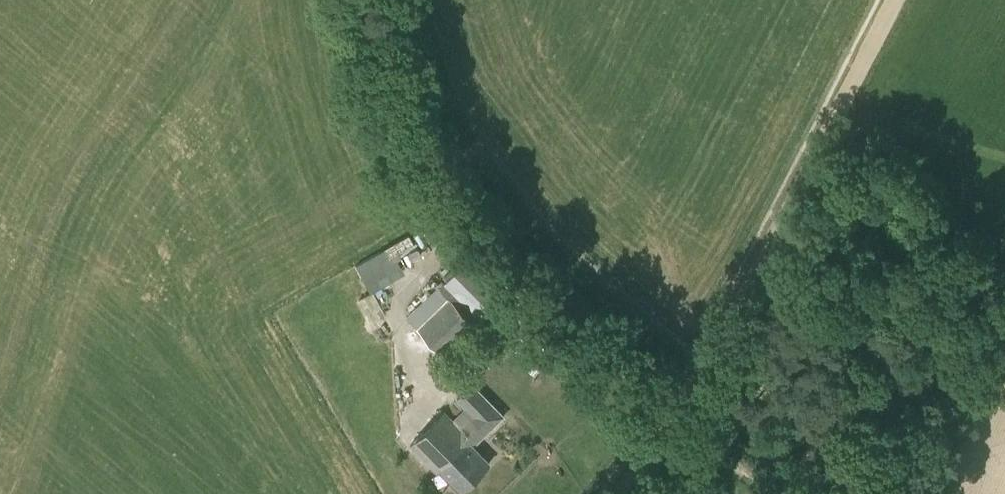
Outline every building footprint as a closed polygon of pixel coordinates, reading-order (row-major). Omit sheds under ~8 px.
[(360,261),(376,289),(418,266),(408,249),(420,243),(414,231),(360,261)] [(481,328),(476,323),(502,299),(465,261),(407,317),(448,360),(481,328)] [(362,298),(373,320),(382,315),(370,293),(362,298)] [(504,415),(473,383),(411,444),(439,472),(441,470),(462,491),(491,462),(474,445),(504,415)]
